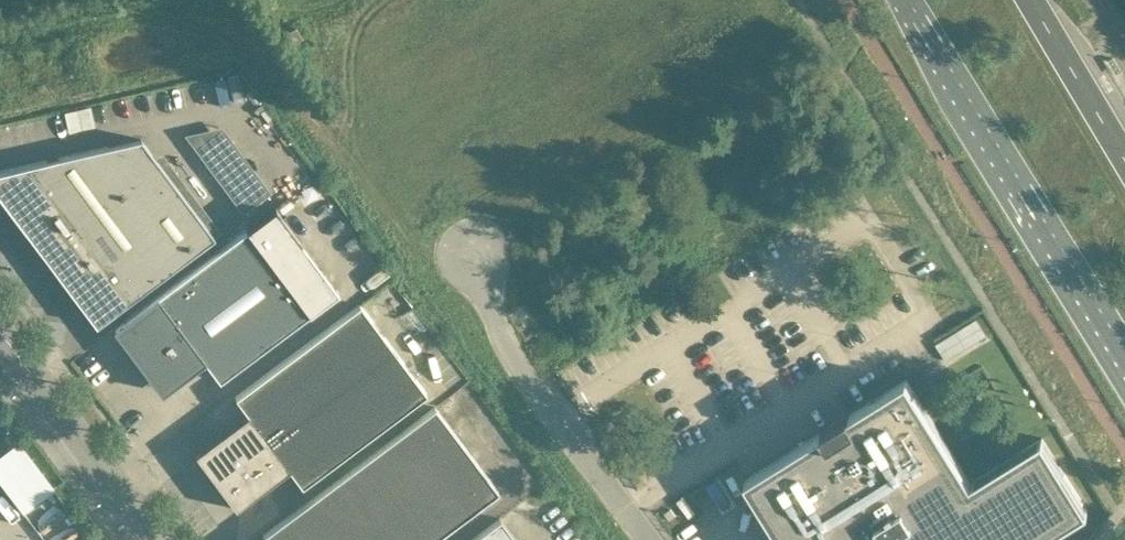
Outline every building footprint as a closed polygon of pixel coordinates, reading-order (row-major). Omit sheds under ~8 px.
[(296,26),(285,33),(292,44),(303,37),(296,26)] [(66,111),(70,129),(94,123),(90,106),(66,111)] [(201,135),(192,141),(199,150),(208,143),(201,135)] [(0,170),(0,192),(98,323),(215,236),(141,137),(0,170)] [(213,150),(204,156),(210,165),(219,159),(213,150)] [(126,319),(115,327),(144,365),(163,391),(173,383),(205,360),(220,379),(309,312),(337,292),(339,290),(337,288),(335,290),(311,258),(300,242),(301,240),(276,206),(274,207),(246,228),(125,318),(126,319)] [(195,453),(215,480),(394,347),(360,302),(235,396),(248,413),(195,453)] [(940,341),(951,357),(991,331),(980,315),(940,341)] [(394,347),(215,480),(236,507),(289,468),(302,485),(427,392),(394,347)] [(889,390),(849,414),(848,413),(821,430),(822,431),(745,479),(784,539),(1038,539),(1084,511),(1085,512),(1088,509),(1086,506),(1043,437),(971,481),(907,378),(889,390)] [(499,490),(435,405),(263,534),(267,539),(432,539),(499,490)] [(0,457),(0,479),(23,510),(54,487),(21,442),(0,457)] [(500,517),(469,539),(518,539),(500,517)]
